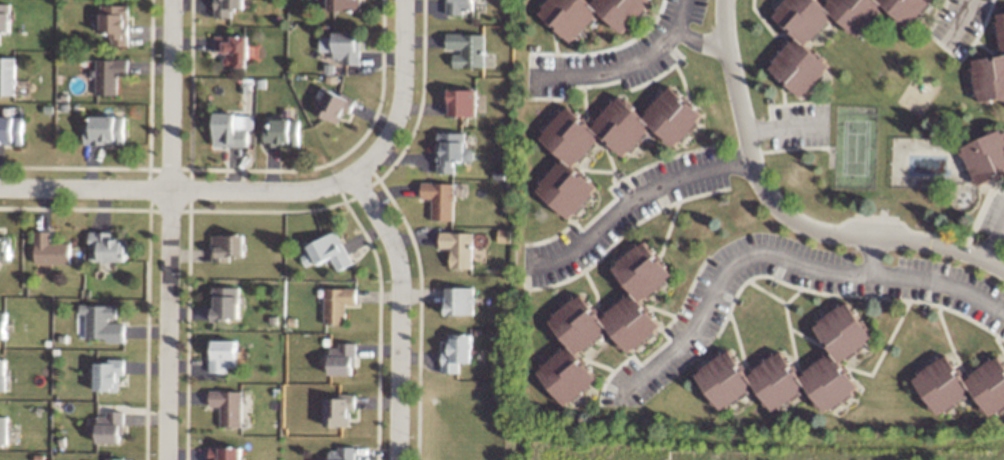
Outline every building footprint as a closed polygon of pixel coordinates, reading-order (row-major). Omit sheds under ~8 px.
[(244,0),(214,0),(214,17),(232,17),(232,8),(245,8),(244,0)] [(328,10),(361,10),(360,0),(328,0),(328,10)] [(445,14),(464,14),(464,9),(473,10),(473,0),(445,0),(445,14)] [(589,1),(588,0),(547,0),(537,11),(570,42),(599,12),(621,33),(651,2),(649,0),(589,0),(589,1)] [(805,45),(833,14),(818,0),(785,0),(772,14),(805,45)] [(909,27),(931,0),(829,0),(823,7),(858,36),(883,5),(909,27)] [(0,3),(0,43),(0,32),(9,32),(10,3),(0,3)] [(128,5),(100,4),(100,33),(111,33),(110,45),(128,45),(128,5)] [(997,13),(1003,56),(973,59),(978,101),(1003,98),(1003,12),(997,13)] [(320,51),(333,51),(333,60),(342,60),(342,64),(360,64),(360,32),(333,31),(333,37),(320,36),(320,51)] [(453,67),(484,67),(485,33),(447,33),(447,50),(454,50),(453,67)] [(247,67),(248,57),(257,57),(258,45),(249,45),(249,36),(215,35),(215,52),(224,52),(224,66),(247,67)] [(767,68),(802,97),(829,65),(795,35),(767,68)] [(15,94),(14,57),(0,57),(0,95),(15,94)] [(128,59),(95,58),(94,94),(116,95),(117,75),(128,75),(128,59)] [(570,219),(597,186),(574,167),(599,136),(625,157),(650,126),(676,146),(702,113),(667,85),(643,115),(617,94),(591,126),(565,105),(539,138),(562,157),(535,190),(570,219)] [(313,101),(320,104),(315,113),(338,124),(344,111),(350,114),(356,100),(328,87),(325,93),(318,90),(313,101)] [(476,116),(476,89),(449,88),(449,115),(476,116)] [(247,147),(248,129),(254,129),(254,114),(211,113),(210,146),(247,147)] [(84,144),(124,143),(123,115),(83,116),(84,144)] [(22,116),(0,116),(0,143),(22,144),(22,116)] [(299,119),(271,119),(271,128),(265,128),(266,148),(299,147),(299,119)] [(975,184),(1003,174),(1003,130),(961,144),(975,184)] [(437,172),(455,173),(455,161),(474,161),(474,148),(465,148),(465,132),(438,132),(437,172)] [(454,220),(455,182),(422,182),(421,198),(432,198),(432,219),(454,220)] [(306,245),(310,251),(300,255),(306,266),(315,262),(317,264),(331,257),(337,271),(353,263),(336,230),(306,245)] [(50,242),(50,231),(35,231),(34,263),(70,264),(70,242),(50,242)] [(88,249),(98,249),(98,260),(125,261),(126,237),(111,237),(111,231),(89,231),(88,249)] [(451,267),(473,268),(473,232),(440,232),(440,247),(451,247),(451,267)] [(212,235),(212,261),(230,261),(230,256),(244,255),(244,234),(212,235)] [(10,259),(10,236),(0,236),(0,259),(10,259)] [(564,405),(598,379),(578,353),(610,329),(627,352),(662,326),(642,299),(673,276),(645,239),(611,265),(632,292),(599,316),(581,293),(548,318),(568,345),(536,369),(564,405)] [(240,286),(212,286),(212,320),(240,320),(240,286)] [(474,286),(446,286),(446,314),(474,314),(474,286)] [(324,324),(346,323),(345,304),(357,303),(357,287),(324,288),(324,324)] [(720,410),(756,386),(772,411),(808,387),(824,411),(860,388),(841,360),(874,338),(849,300),(813,324),(832,352),(798,374),(782,350),(746,373),(729,348),(695,371),(720,410)] [(85,313),(85,339),(124,340),(125,321),(116,321),(116,305),(79,304),(79,313),(85,313)] [(472,362),(472,334),(449,334),(449,350),(442,350),(442,372),(460,372),(460,362),(472,362)] [(237,339),(211,339),(210,372),(228,372),(228,367),(236,367),(237,339)] [(355,374),(356,342),(339,341),(339,346),(330,346),(329,374),(355,374)] [(999,354),(964,378),(947,353),(912,377),(938,415),(973,391),(991,416),(1003,407),(1003,362),(999,354)] [(95,390),(118,391),(118,375),(124,375),(124,358),(106,358),(106,362),(95,362),(95,390)] [(221,426),(241,426),(242,390),(210,390),(210,405),(221,406),(221,426)] [(324,425),(349,426),(349,410),(355,410),(356,393),(338,393),(338,397),(325,397),(324,425)] [(96,442),(122,443),(123,410),(106,410),(106,415),(97,415),(96,442)] [(8,444),(9,416),(0,415),(0,444),(8,444)] [(241,446),(210,447),(210,459),(241,459),(241,446)] [(355,446),(337,446),(337,449),(329,449),(328,459),(355,459),(355,446)]
